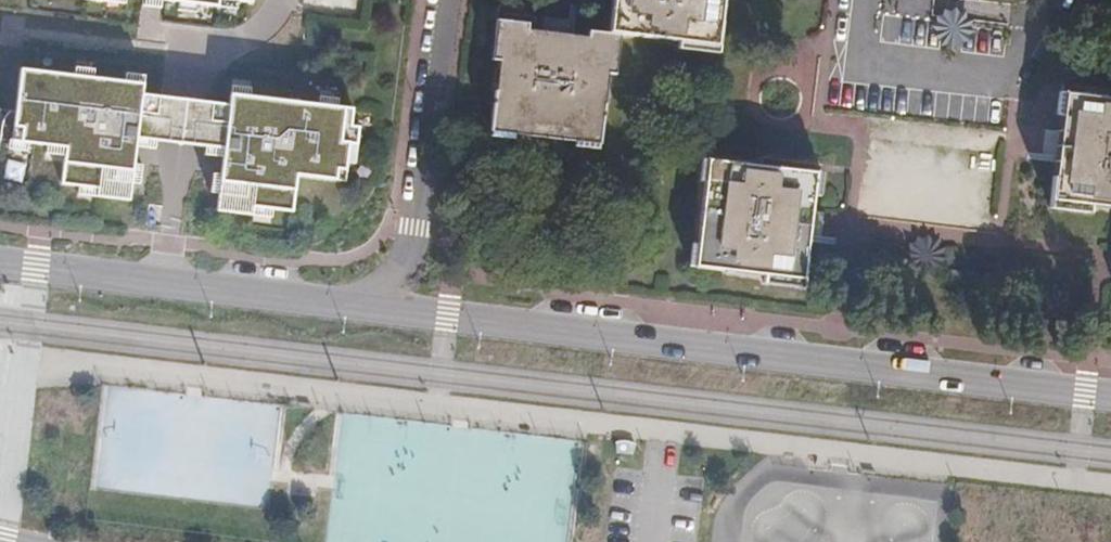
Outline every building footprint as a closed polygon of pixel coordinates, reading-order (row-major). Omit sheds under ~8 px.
[(239,0),(236,0),(218,0),(217,8),(237,10),(239,0)] [(607,31),(618,33),(671,40),(671,47),(714,52),(721,0),(611,0),(607,31)] [(197,12),(198,5),(178,2),(177,10),(197,12)] [(618,33),(607,31),(586,29),(584,35),(560,32),(525,28),(525,21),(492,18),(487,59),(492,60),(485,127),(597,140),(606,72),(613,73),(618,33)] [(75,67),(74,75),(94,77),(95,69),(75,67)] [(69,157),(66,184),(79,186),(98,188),(97,197),(129,201),(132,183),(134,166),(136,147),(137,139),(156,141),(159,121),(141,119),(145,83),(125,81),(94,77),(74,75),(20,68),(11,141),(29,143),(47,145),(70,148),(69,157)] [(126,73),(125,81),(145,83),(146,75),(126,73)] [(234,94),(250,96),(251,87),(235,85),(234,94)] [(1062,86),(1054,156),(1049,204),(1090,209),(1090,203),(1110,205),(1110,92),(1062,86)] [(218,193),(216,211),(253,215),(254,207),(273,209),(293,212),(298,175),(345,181),(347,163),(351,127),(353,108),(338,106),(318,104),(250,96),(234,94),(230,128),(207,125),(205,145),(223,148),(223,156),(220,177),(218,193)] [(318,104),(338,106),(339,98),(319,96),(318,104)] [(351,127),(347,163),(355,164),(359,128),(351,127)] [(155,149),(156,141),(137,139),(136,147),(155,149)] [(28,151),(29,143),(11,141),(10,149),(28,151)] [(46,154),(69,157),(70,148),(47,145),(46,154)] [(204,154),(223,156),(223,148),(205,145),(204,154)] [(707,156),(694,266),(765,275),(764,282),(805,287),(813,222),(819,170),(707,156)] [(142,167),(134,166),(132,183),(140,184),(142,167)] [(218,193),(220,177),(213,177),(211,192),(218,193)] [(78,194),(97,197),(98,188),(79,186),(78,194)] [(254,207),(253,215),(272,217),(273,209),(254,207)]
